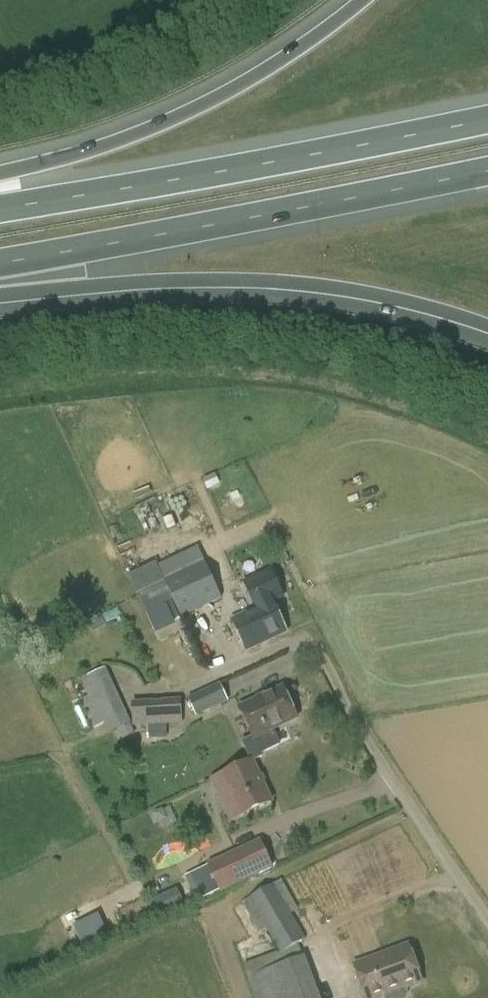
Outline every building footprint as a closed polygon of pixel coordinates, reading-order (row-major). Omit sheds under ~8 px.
[(207,490),(219,485),(215,475),(203,480),(207,490)] [(197,549),(157,567),(158,569),(165,583),(181,617),(182,620),(221,601),(204,563),(197,549)] [(251,612),(231,621),(245,652),(287,632),(273,602),(283,597),(270,569),(242,582),(252,604),(255,603),(258,609),(251,612)] [(95,730),(127,715),(107,671),(84,681),(92,699),(83,703),(95,730)] [(229,702),(221,687),(189,702),(197,718),(229,702)] [(267,696),(239,709),(252,736),(241,741),(251,762),(252,762),(263,758),(262,754),(280,746),(273,729),(296,718),(283,689),(267,696)] [(133,726),(182,724),(181,701),(132,704),(133,726)] [(270,802),(252,762),(251,762),(221,776),(240,817),(270,802)] [(269,867),(257,842),(206,865),(218,891),(269,867)] [(295,904),(281,880),(242,903),(259,933),(266,929),(281,955),(306,940),(291,914),(298,910),(295,904)] [(407,947),(354,968),(365,997),(380,997),(384,997),(405,997),(407,994),(405,988),(421,982),(407,947)] [(256,997),(319,997),(304,958),(249,978),(256,997)]
